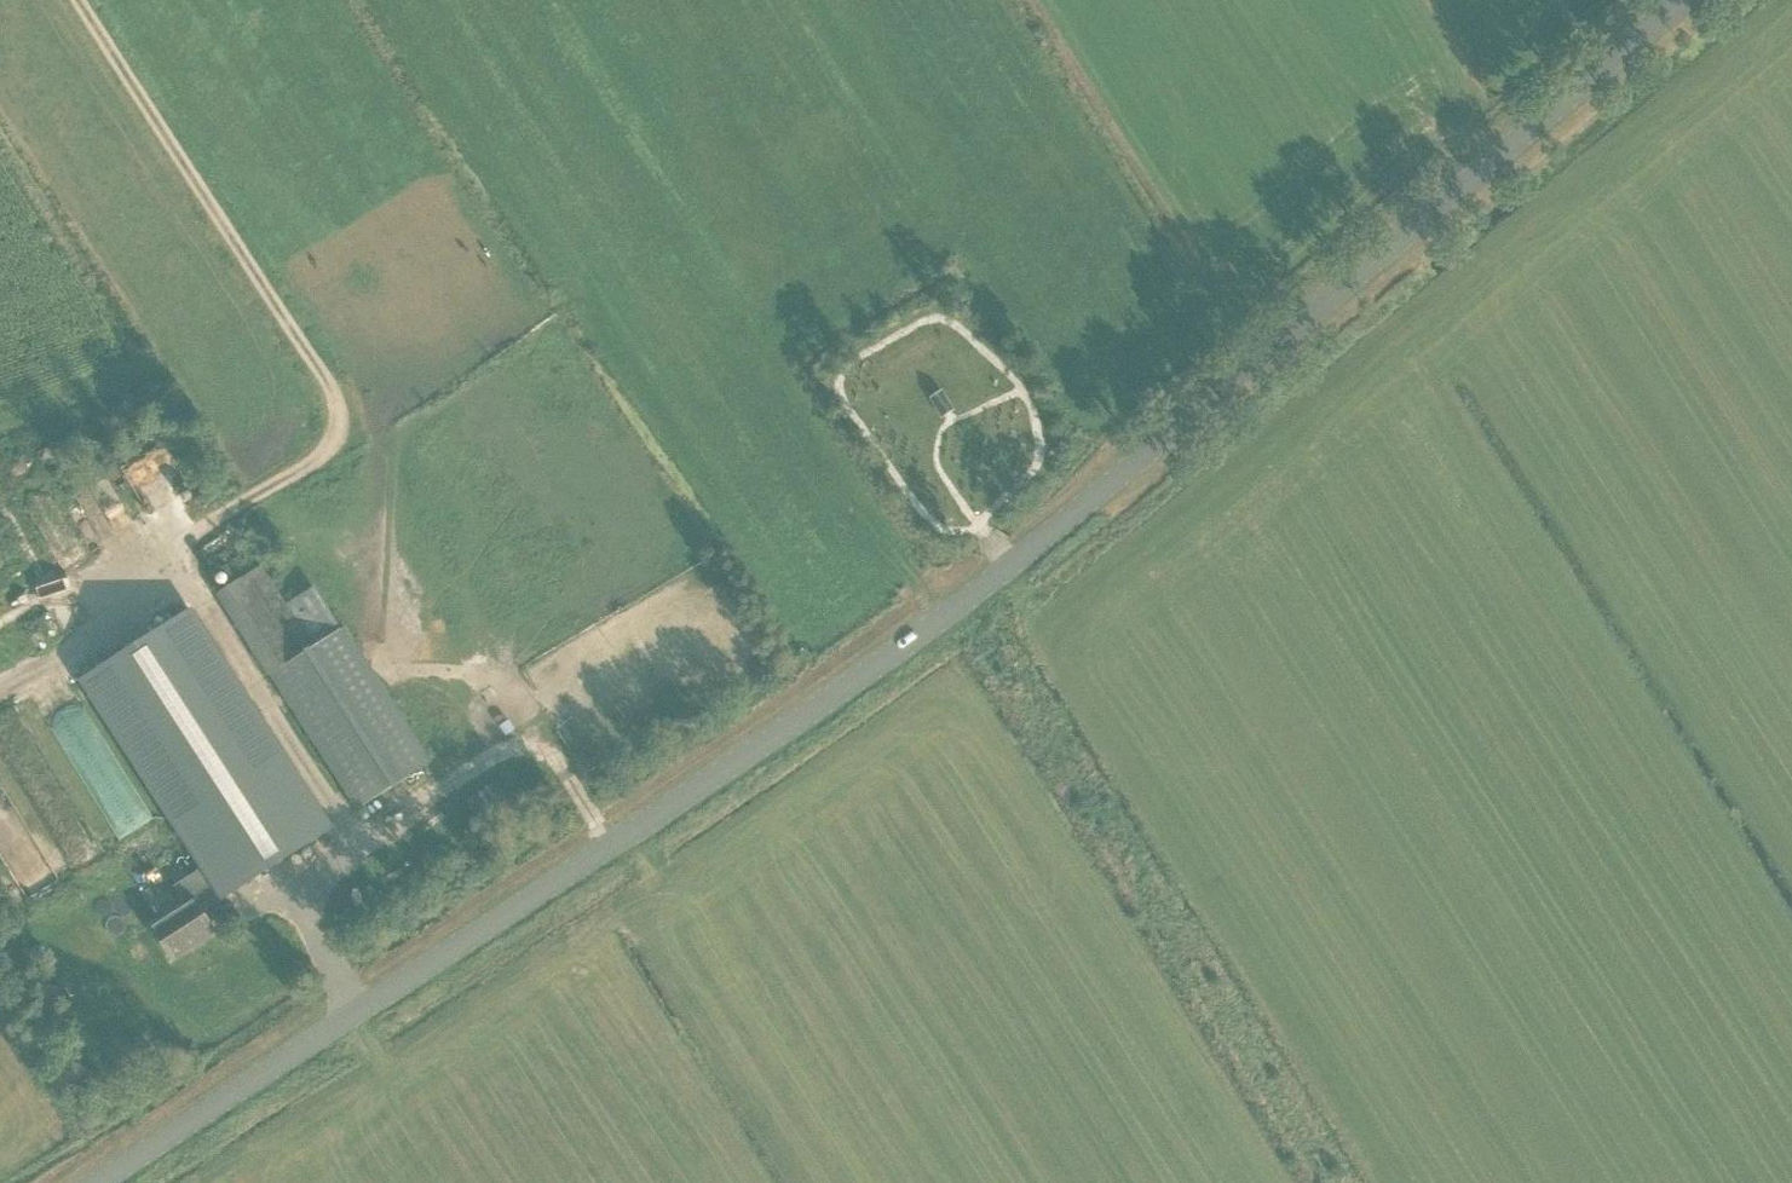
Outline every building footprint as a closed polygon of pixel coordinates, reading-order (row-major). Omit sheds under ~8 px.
[(942,391),(931,398),(942,417),(953,410),(942,391)] [(117,462),(129,485),(171,462),(158,439),(117,462)] [(108,479),(76,488),(83,514),(115,504),(108,479)] [(190,488),(183,493),(173,479),(158,488),(168,503),(175,498),(187,518),(203,507),(190,488)] [(261,565),(240,578),(216,594),(355,810),(430,761),(343,627),(313,646),(261,565)] [(150,925),(173,960),(216,932),(200,907),(224,892),(226,895),(328,828),(188,612),(86,679),(206,865),(174,886),(186,903),(150,925)] [(56,840),(38,840),(5,841),(6,870),(42,870),(42,861),(56,861),(56,840)] [(251,901),(235,907),(240,920),(256,914),(251,901)]
